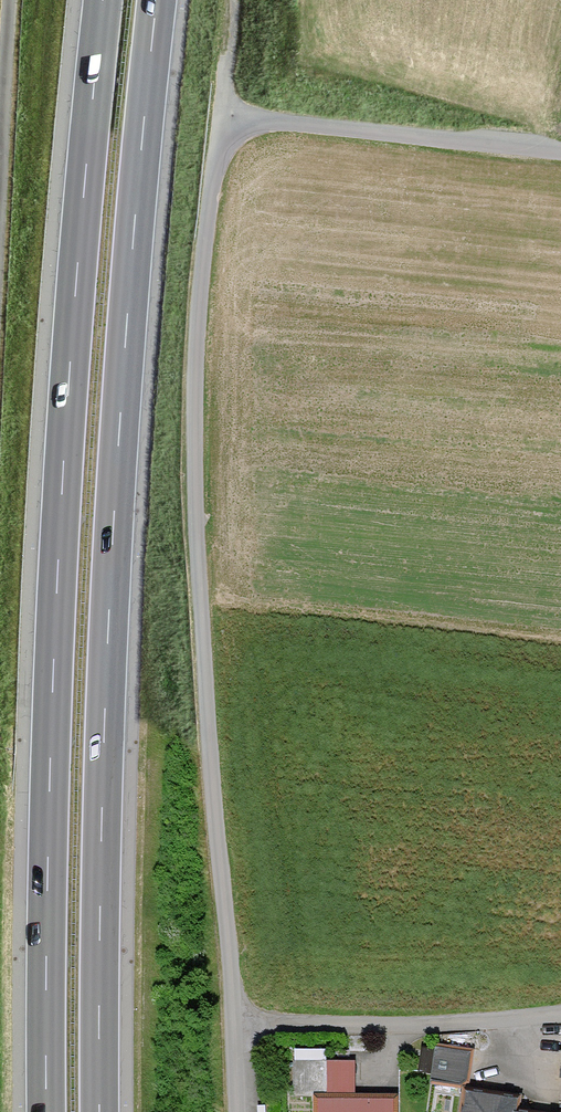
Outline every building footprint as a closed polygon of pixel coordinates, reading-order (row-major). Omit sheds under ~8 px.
[(456,1085),(461,1054),(429,1049),(424,1081),(456,1085)] [(389,1099),(351,1100),(351,1063),(288,1064),(288,1098),(310,1098),(311,1111),(389,1111),(389,1099)] [(510,1098),(460,1091),(457,1111),(508,1111),(510,1098)]
